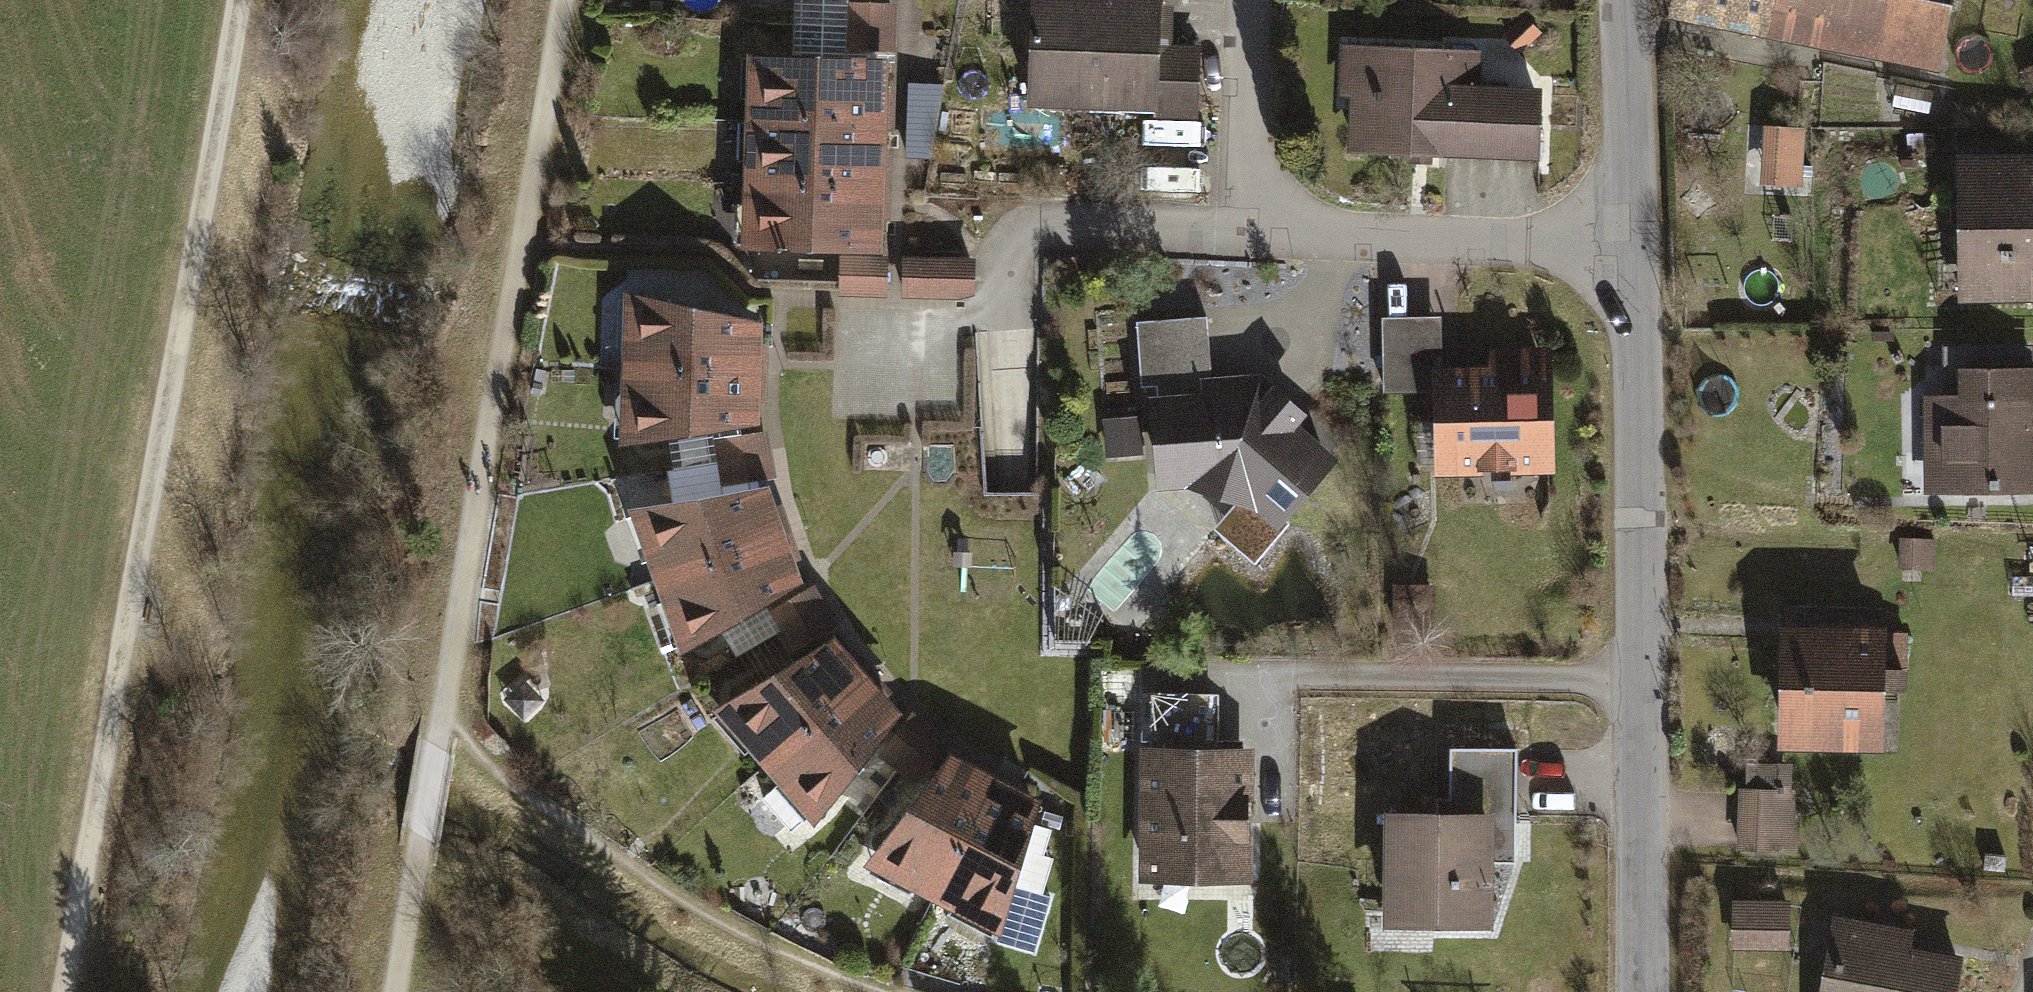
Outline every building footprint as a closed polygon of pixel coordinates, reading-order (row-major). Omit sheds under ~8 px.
[(752,18),(843,20),(890,20),(890,0),(752,0),(752,18)] [(1023,106),(1151,110),(1151,115),(1199,117),(1201,44),(1157,43),(1158,21),(1158,0),(1027,0),(1023,106)] [(1672,21),(1945,73),(1959,0),(1676,0),(1672,21)] [(843,75),(889,76),(896,76),(896,20),(890,20),(843,20),(843,75)] [(1482,72),(1346,68),(1343,174),(1532,180),(1535,106),(1481,105),(1482,72)] [(751,74),(750,142),(888,144),(889,76),(843,75),(751,74)] [(942,104),(908,103),(906,179),(925,179),(942,104)] [(1762,171),(1806,172),(1808,114),(1763,113),(1762,171)] [(750,142),(749,211),(887,212),(888,144),(750,142)] [(1960,160),(1962,301),(2032,300),(2032,159),(1960,160)] [(749,211),(748,278),(844,279),(886,280),(887,212),(749,211)] [(972,261),(900,260),(900,297),(972,298),(972,261)] [(616,292),(617,376),(760,383),(761,352),(761,326),(616,292)] [(1433,369),(1443,369),(1442,314),(1381,315),(1382,392),(1434,391),(1433,369)] [(1208,319),(1137,323),(1141,390),(1201,387),(1211,386),(1211,379),(1208,319)] [(1433,369),(1434,391),(1435,477),(1557,475),(1555,347),(1489,349),(1490,368),(1443,369),(1433,369)] [(1923,411),(1924,519),(2032,518),(2032,373),(1953,374),(1954,411),(1923,411)] [(759,406),(760,383),(617,376),(617,448),(705,446),(757,444),(759,406)] [(1202,397),(1148,401),(1155,493),(1185,492),(1200,508),(1196,512),(1255,566),(1340,463),(1301,429),(1308,418),(1262,377),(1211,379),(1211,386),(1201,387),(1202,397)] [(1103,420),(1105,459),(1142,458),(1140,419),(1103,420)] [(711,494),(760,484),(768,484),(766,443),(757,444),(705,446),(711,494)] [(624,512),(648,595),(777,538),(768,511),(760,484),(711,494),(624,512)] [(787,563),(777,538),(648,595),(679,670),(759,618),(800,593),(787,563)] [(1936,551),(1901,552),(1902,584),(1937,583),(1936,551)] [(789,666),(829,641),(840,635),(810,587),(800,593),(759,618),(789,666)] [(1904,635),(1782,633),(1780,748),(1902,749),(1904,635)] [(714,714),(765,777),(866,682),(850,664),(829,641),(789,666),(714,714)] [(883,702),(866,682),(765,777),(811,833),(875,757),(901,723),(883,702)] [(1136,766),(1134,900),(1252,901),(1254,767),(1217,767),(1218,705),(1150,704),(1150,766),(1136,766)] [(875,757),(921,792),(949,755),(955,746),(909,711),(901,723),(875,757)] [(860,868),(934,908),(998,782),(976,770),(949,755),(921,792),(860,868)] [(1383,946),(1486,948),(1487,877),(1533,878),(1534,828),(1514,828),(1516,760),(1454,759),(1453,826),(1385,825),(1383,946)] [(1021,795),(998,782),(934,908),(1007,948),(1047,808),(1021,795)] [(1797,794),(1737,793),(1735,856),(1795,858),(1797,794)] [(1790,952),(1792,899),(1736,898),(1734,951),(1790,952)] [(1833,919),(1821,991),(1957,991),(1962,960),(1913,952),(1916,933),(1833,919)]
